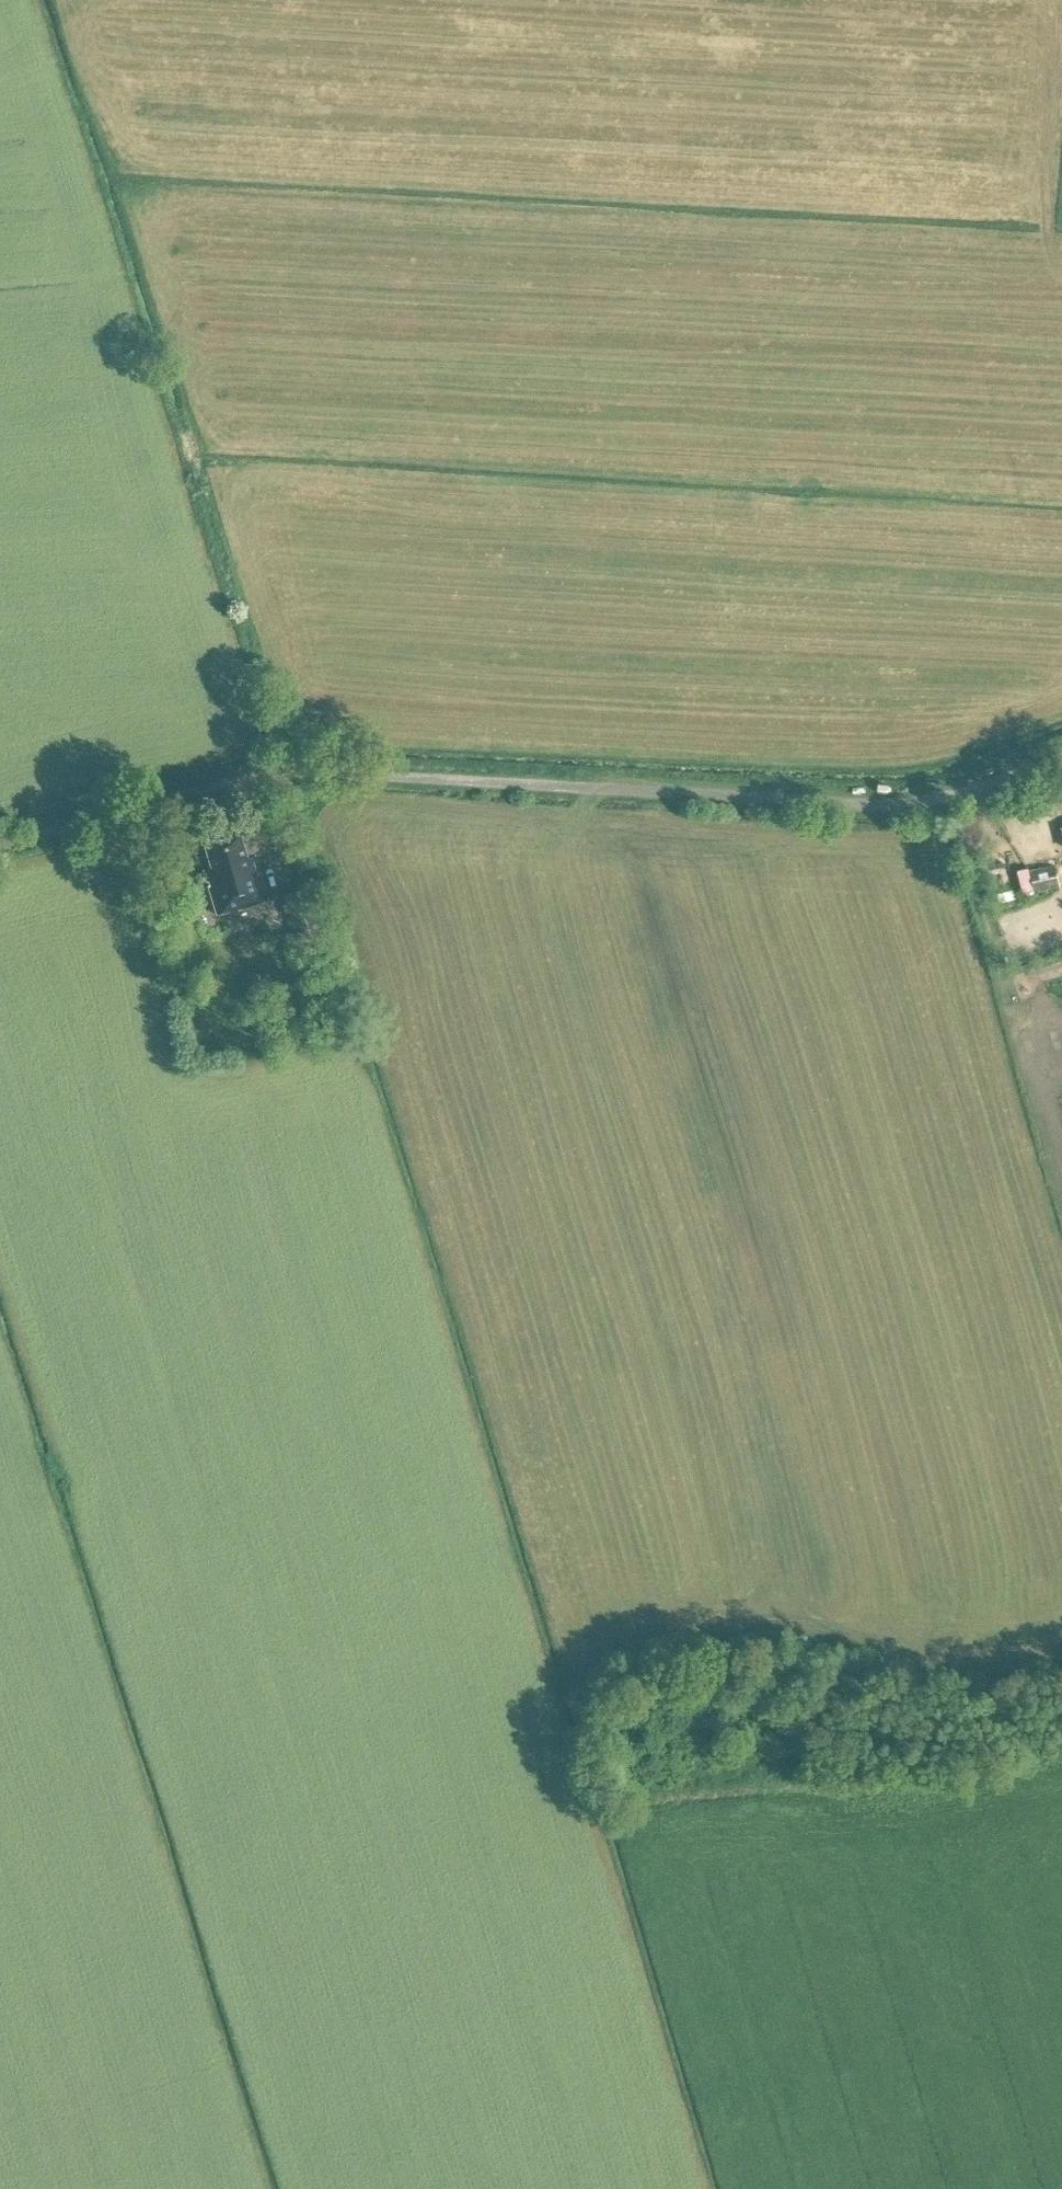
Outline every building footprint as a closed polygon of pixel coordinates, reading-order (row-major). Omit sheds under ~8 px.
[(246,860),(240,836),(205,845),(211,869),(204,871),(215,915),(265,902),(258,877),(254,878),(250,863),(254,862),(253,858),(246,860)] [(1025,869),(1031,891),(1061,883),(1061,859),(1025,869)] [(284,896),(296,938),(319,932),(307,889),(284,896)]
